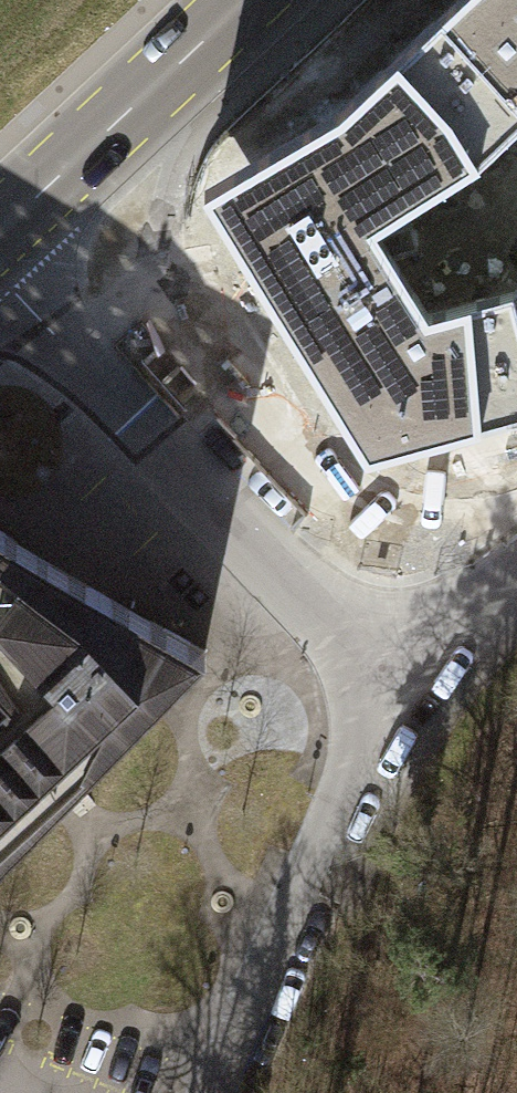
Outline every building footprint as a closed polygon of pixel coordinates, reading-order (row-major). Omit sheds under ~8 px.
[(345,106),(202,186),(365,447),(516,406),(516,274),(509,284),(423,306),(372,221),(478,156),(516,120),(516,0),(452,0),(345,106)] [(205,647),(0,529),(0,853),(205,647)]
